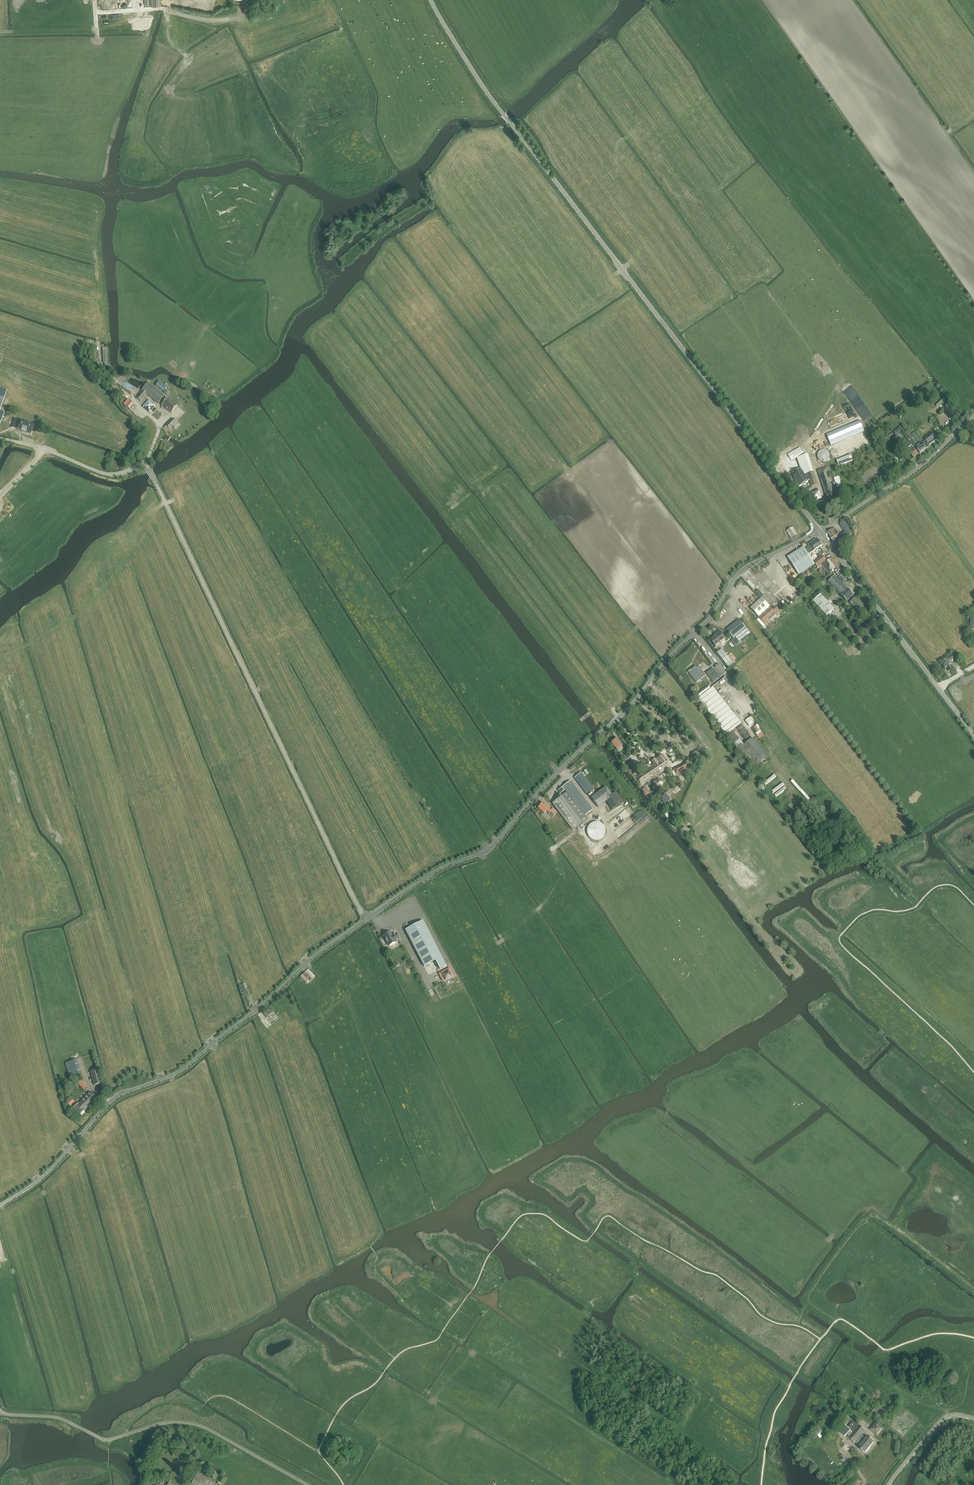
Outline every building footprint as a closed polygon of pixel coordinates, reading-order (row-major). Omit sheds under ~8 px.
[(159,381),(156,386),(163,392),(167,387),(159,381)] [(146,395),(158,405),(165,396),(148,384),(142,392),(136,399),(140,402),(146,395)] [(161,407),(171,414),(177,407),(167,399),(161,407)] [(150,413),(155,406),(148,401),(143,407),(150,413)] [(847,413),(851,423),(859,420),(855,410),(847,413)] [(34,425),(20,420),(15,418),(11,428),(16,429),(16,430),(30,435),(34,425)] [(169,430),(176,423),(172,419),(166,427),(169,430)] [(903,435),(903,434),(900,429),(899,429),(894,432),(897,437),(902,433),(903,435)] [(906,438),(909,443),(910,443),(918,455),(926,449),(925,448),(929,445),(929,446),(937,440),(932,434),(925,439),(925,441),(917,447),(916,444),(909,435),(906,438)] [(913,459),(918,455),(910,443),(909,443),(905,446),(907,449),(906,450),(909,454),(910,453),(913,459)] [(795,459),(804,454),(800,448),(788,455),(791,461),(795,459)] [(829,452),(828,452),(827,451),(826,450),(825,450),(824,450),(823,450),(822,450),(821,450),(820,451),(819,451),(819,452),(818,453),(818,454),(818,455),(817,456),(818,457),(818,458),(818,459),(819,460),(820,461),(821,462),(822,462),(823,462),(824,462),(825,462),(826,462),(827,461),(828,460),(829,459),(830,458),(830,456),(830,455),(830,454),(829,453),(829,452)] [(801,468),(808,481),(809,480),(812,487),(818,485),(808,455),(797,458),(801,468)] [(839,466),(853,461),(851,455),(837,461),(839,466)] [(808,482),(808,481),(801,468),(793,473),(794,476),(793,476),(799,487),(803,485),(804,486),(806,485),(805,484),(808,482)] [(827,499),(829,506),(842,502),(840,495),(839,491),(835,492),(833,485),(827,468),(818,471),(823,488),(827,499)] [(812,493),(814,501),(823,499),(820,490),(812,493)] [(848,537),(852,534),(848,529),(849,528),(844,522),(840,525),(845,533),(840,536),(835,529),(828,533),(831,537),(830,538),(833,542),(835,540),(840,547),(850,540),(848,537)] [(787,531),(791,539),(797,535),(793,528),(787,531)] [(809,548),(805,551),(808,555),(822,546),(818,540),(817,541),(816,539),(810,544),(807,545),(809,548)] [(815,566),(808,555),(805,551),(803,548),(788,558),(792,565),(799,576),(815,566)] [(832,572),(834,571),(839,567),(833,558),(827,562),(822,556),(813,563),(818,568),(821,566),(828,575),(832,572)] [(844,572),(839,567),(834,571),(839,578),(839,579),(843,584),(847,580),(842,574),(844,572)] [(860,610),(863,608),(856,598),(856,599),(854,596),(835,577),(829,583),(847,602),(848,601),(854,609),(853,609),(857,614),(861,611),(860,610)] [(759,590),(756,592),(762,598),(764,596),(759,590)] [(813,602),(827,616),(835,609),(821,595),(813,602)] [(762,599),(751,609),(759,618),(759,619),(757,621),(763,628),(766,625),(766,626),(777,615),(778,616),(780,613),(776,608),(773,611),(762,599)] [(740,620),(727,630),(734,639),(733,639),(737,644),(751,633),(740,620)] [(716,647),(726,640),(720,632),(716,635),(717,636),(711,640),(716,647)] [(717,653),(729,668),(734,664),(736,662),(730,655),(728,656),(722,649),(717,653)] [(950,662),(954,659),(952,656),(948,659),(947,659),(941,664),(948,672),(954,668),(950,662)] [(702,671),(702,670),(702,669),(701,669),(700,669),(699,668),(697,668),(696,668),(691,671),(699,681),(706,676),(702,671)] [(719,676),(714,668),(707,673),(713,681),(719,676)] [(741,685),(729,669),(727,670),(739,686),(741,685)] [(727,736),(742,724),(713,688),(699,700),(727,736)] [(751,726),(756,722),(752,716),(746,721),(751,726)] [(753,728),(760,739),(766,735),(758,724),(753,728)] [(741,725),(737,728),(746,739),(750,736),(741,725)] [(733,732),(728,736),(739,750),(738,750),(753,770),(756,767),(758,769),(767,762),(766,760),(768,758),(753,739),(744,745),(744,746),(733,732)] [(616,751),(622,747),(616,740),(611,744),(616,751)] [(781,761),(791,752),(789,750),(780,759),(781,761)] [(623,757),(622,763),(639,787),(670,767),(662,755),(657,759),(657,758),(652,761),(655,765),(650,768),(647,763),(644,766),(647,770),(636,777),(633,774),(635,772),(629,764),(628,761),(630,759),(630,758),(623,757)] [(674,778),(692,769),(688,762),(672,770),(673,771),(671,772),(674,778)] [(588,796),(594,791),(581,774),(574,779),(588,796)] [(658,779),(653,783),(654,788),(655,789),(661,789),(662,789),(663,783),(658,779)] [(560,794),(564,791),(566,793),(553,803),(574,831),(587,820),(585,817),(592,811),(570,782),(558,791),(560,794)] [(615,793),(612,795),(606,787),(591,798),(598,808),(606,802),(612,810),(622,803),(615,793)] [(670,799),(665,794),(662,797),(666,802),(670,799)] [(552,818),(557,813),(552,809),(551,811),(543,803),(538,809),(544,814),(546,811),(549,814),(549,815),(552,818)] [(604,826),(603,825),(602,824),(600,823),(599,822),(597,822),(596,822),(594,822),(593,823),(591,823),(590,824),(589,826),(588,827),(588,828),(587,830),(587,831),(587,833),(588,834),(588,836),(589,837),(590,838),(591,839),(593,840),(594,840),(596,841),(598,841),(599,840),(601,840),(602,839),(603,838),(604,836),(605,835),(605,834),(606,832),(606,830),(605,829),(605,827),(604,826)] [(829,849),(836,857),(843,852),(836,843),(829,849)] [(424,966),(435,961),(440,970),(447,967),(442,957),(424,922),(406,931),(424,966)] [(399,940),(396,933),(392,935),(391,933),(384,936),(388,945),(399,940)] [(308,970),(300,977),(307,984),(314,977),(308,970)] [(450,971),(443,975),(446,980),(453,977),(450,971)] [(264,1014),(269,1020),(276,1014),(271,1008),(264,1014)] [(65,1064),(70,1078),(81,1075),(76,1060),(65,1064)] [(98,1070),(91,1072),(94,1085),(101,1084),(98,1070)] [(85,1092),(88,1089),(81,1081),(78,1084),(85,1092)] [(79,1116),(97,1099),(91,1093),(73,1110),(79,1116)] [(70,1099),(65,1103),(69,1107),(74,1103),(70,1099)] [(81,1145),(85,1151),(93,1147),(89,1140),(81,1145)] [(870,1431),(877,1436),(883,1430),(876,1424),(870,1431)] [(844,1425),(838,1432),(845,1438),(847,1435),(849,1436),(848,1437),(855,1443),(859,1446),(858,1447),(865,1452),(874,1442),(867,1436),(865,1439),(864,1440),(861,1437),(862,1435),(865,1431),(858,1425),(852,1433),(844,1425)] [(198,1473),(192,1484),(193,1484),(214,1484),(215,1482),(198,1473)]
